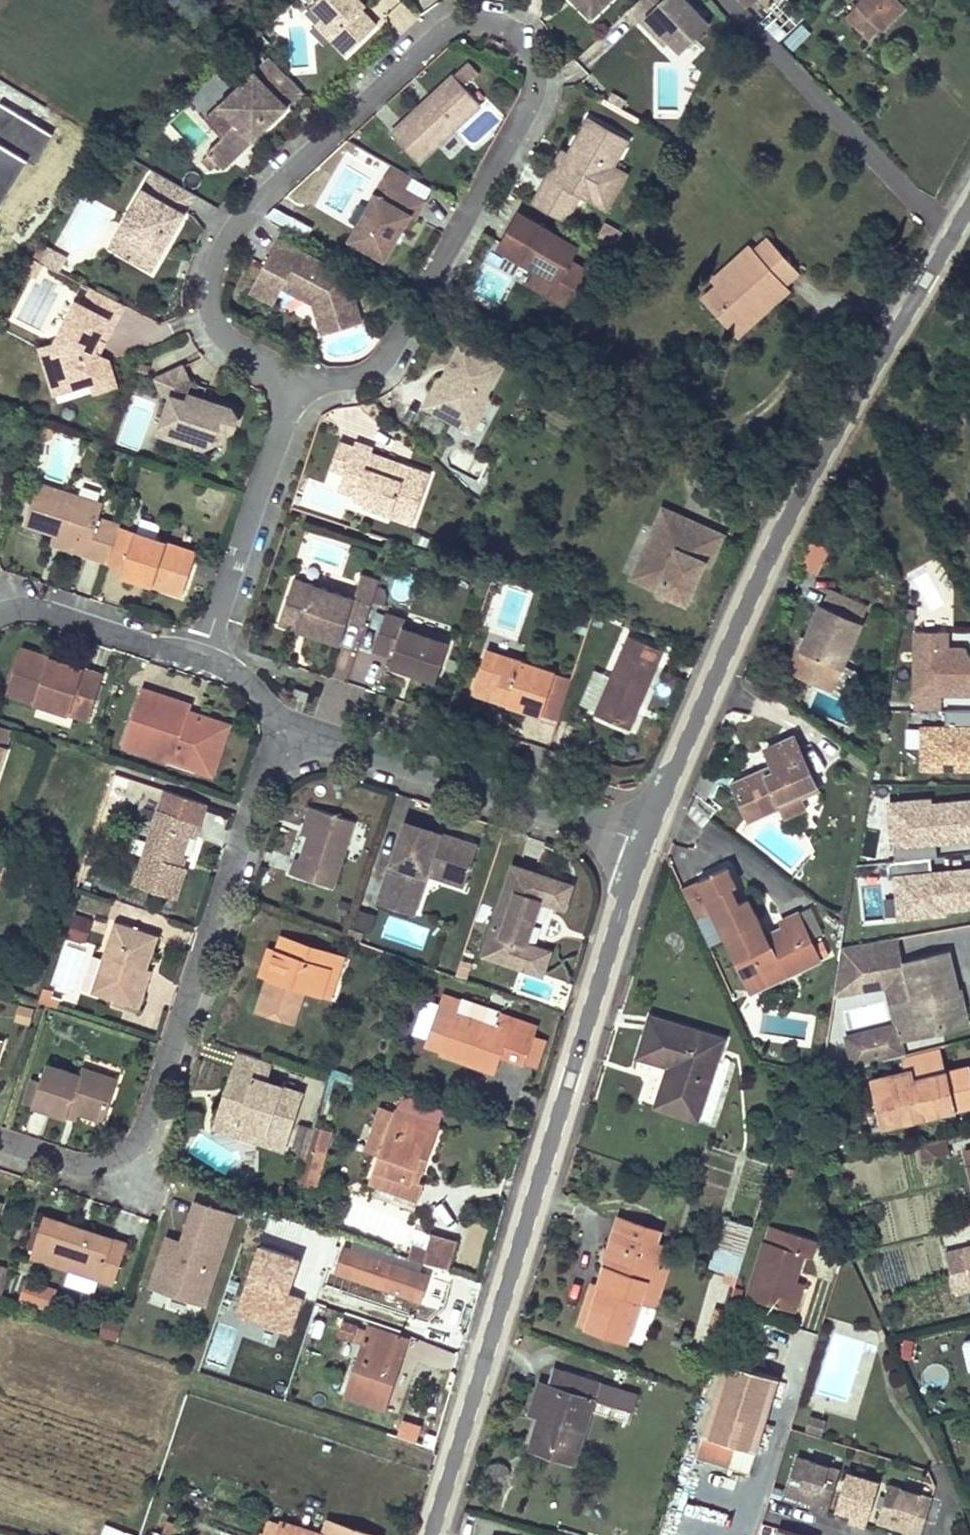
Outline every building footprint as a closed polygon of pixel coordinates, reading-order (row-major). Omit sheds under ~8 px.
[(323,12),(337,27),(329,34),(345,51),(376,22),(361,6),(356,2),(358,0),(312,0),(323,12)] [(579,0),(576,4),(590,18),(609,0),(579,0)] [(630,7),(642,19),(647,14),(670,39),(681,50),(710,23),(688,0),(637,0),(630,7)] [(845,15),(870,40),(904,6),(902,3),(905,0),(860,0),(845,15)] [(323,12),(315,20),(329,34),(337,27),(323,12)] [(647,14),(642,19),(665,44),(670,39),(647,14)] [(795,50),(812,30),(801,20),(783,39),(795,50)] [(238,120),(253,136),(271,119),(266,114),(272,108),(276,113),(303,88),(275,59),(212,119),(225,132),(238,120)] [(392,130),(419,160),(482,102),(455,72),(431,94),(435,98),(425,108),(421,103),(392,130)] [(431,94),(421,103),(425,108),(435,98),(431,94)] [(16,154),(19,156),(37,127),(0,105),(0,181),(16,154)] [(272,108),(266,114),(271,119),(276,113),(272,108)] [(625,142),(587,119),(566,154),(552,178),(546,174),(530,201),(562,220),(577,194),(590,202),(611,167),(625,142)] [(253,136),(238,120),(225,132),(208,148),(209,150),(219,160),(223,164),(253,136)] [(209,150),(203,157),(212,167),(219,160),(209,150)] [(566,154),(560,150),(546,174),(552,178),(566,154)] [(391,163),(347,236),(382,257),(408,212),(413,215),(423,199),(402,187),(410,174),(391,163)] [(623,175),(611,167),(590,202),(603,209),(623,175)] [(165,228),(168,221),(175,224),(191,193),(160,177),(151,194),(137,187),(114,230),(135,240),(125,258),(149,271),(171,231),(165,228)] [(517,212),(496,247),(533,269),(553,281),(545,294),(561,304),(582,269),(567,260),(575,246),(517,212)] [(171,231),(175,224),(168,221),(165,228),(171,231)] [(606,221),(597,236),(614,245),(622,231),(606,221)] [(125,258),(135,240),(114,230),(105,247),(125,258)] [(795,271),(765,236),(751,249),(746,243),(706,278),(710,283),(695,296),(725,331),(757,303),(754,298),(776,278),(780,284),(795,271)] [(65,253),(35,237),(26,250),(44,259),(58,267),(65,253)] [(275,238),(247,290),(271,303),(280,286),(309,302),(319,334),(359,321),(345,275),(275,238)] [(36,273),(44,259),(26,250),(18,263),(36,273)] [(553,281),(533,269),(525,282),(545,294),(553,281)] [(780,284),(776,278),(754,298),(757,303),(725,331),(731,338),(785,290),(780,284)] [(124,301),(91,284),(82,300),(115,317),(124,301)] [(104,338),(115,317),(82,300),(76,297),(54,340),(64,345),(55,361),(66,390),(92,380),(96,390),(117,381),(108,356),(98,351),(94,342),(98,335),(104,338)] [(64,345),(54,340),(38,346),(57,394),(66,390),(55,361),(64,345)] [(424,406),(453,421),(455,416),(469,412),(480,418),(489,399),(483,394),(499,365),(486,358),(480,360),(473,356),(471,350),(458,343),(446,365),(451,368),(447,376),(439,378),(424,406)] [(162,413),(157,427),(202,442),(211,436),(214,426),(222,429),(232,426),(235,415),(230,404),(200,394),(198,400),(181,395),(187,377),(180,363),(155,375),(161,389),(168,392),(166,399),(162,413)] [(451,368),(446,365),(439,378),(447,376),(451,368)] [(166,399),(158,396),(154,410),(162,413),(166,399)] [(455,416),(453,421),(472,431),(480,418),(469,412),(455,416)] [(49,476),(64,481),(77,436),(62,431),(49,476)] [(373,442),(356,435),(344,465),(361,472),(354,489),(391,503),(389,509),(411,517),(429,469),(371,447),(373,442)] [(103,504),(40,483),(27,523),(56,533),(88,543),(85,553),(108,560),(120,524),(99,517),(103,504)] [(726,516),(664,491),(646,535),(664,542),(635,615),(698,636),(712,600),(696,594),(726,516)] [(120,524),(108,560),(108,561),(123,566),(122,572),(140,578),(141,572),(148,575),(147,580),(184,592),(197,548),(120,524)] [(832,536),(818,529),(812,541),(827,547),(832,536)] [(88,543),(56,533),(53,542),(85,553),(88,543)] [(812,541),(801,565),(815,572),(827,547),(812,541)] [(356,593),(296,573),(280,622),(299,629),(301,622),(310,625),(308,631),(342,642),(349,620),(365,625),(374,598),(378,584),(380,577),(363,571),(356,593)] [(385,586),(378,584),(374,598),(383,601),(386,593),(385,586)] [(869,607),(828,590),(791,672),(831,691),(833,687),(851,694),(860,672),(843,664),(869,607)] [(407,619),(384,611),(373,648),(392,654),(389,663),(436,679),(449,640),(404,625),(407,619)] [(310,625),(301,622),(299,629),(308,631),(310,625)] [(664,649),(629,632),(610,674),(594,667),(579,702),(595,709),(594,712),(629,729),(636,713),(631,710),(634,701),(640,704),(664,649)] [(915,636),(915,714),(942,715),(942,699),(969,699),(969,659),(967,653),(948,653),(948,636),(915,636)] [(103,671),(19,643),(4,687),(88,715),(103,671)] [(554,672),(488,649),(473,692),(494,698),(495,694),(508,698),(507,703),(540,714),(554,672)] [(190,700),(142,684),(123,741),(193,764),(198,748),(208,752),(214,734),(223,737),(230,720),(198,709),(195,716),(186,712),(188,705),(190,700)] [(309,693),(295,688),(293,696),(307,702),(309,693)] [(508,698),(495,694),(494,698),(507,703),(508,698)] [(640,704),(634,701),(631,710),(636,713),(640,704)] [(198,709),(188,705),(186,712),(195,716),(198,709)] [(945,715),(945,732),(922,732),(921,774),(969,774),(969,715),(945,715)] [(7,745),(13,725),(0,721),(0,742),(7,745)] [(905,746),(918,746),(919,728),(906,727),(905,746)] [(223,737),(214,734),(208,752),(198,748),(193,764),(212,770),(223,737)] [(779,801),(814,786),(794,737),(765,748),(775,772),(760,778),(758,773),(733,784),(745,811),(759,806),(762,815),(782,807),(779,801)] [(159,809),(200,823),(207,801),(166,788),(159,809)] [(317,806),(311,804),(303,832),(308,833),(317,806)] [(892,809),(898,867),(935,863),(941,863),(939,848),(969,845),(969,807),(933,810),(933,805),(892,809)] [(356,818),(317,806),(308,833),(301,855),(296,853),(291,871),(336,885),(356,818)] [(159,809),(133,885),(174,899),(186,867),(177,865),(188,834),(195,836),(200,823),(159,809)] [(430,826),(407,818),(404,826),(427,834),(430,826)] [(478,841),(430,826),(427,834),(404,826),(381,900),(402,907),(408,889),(418,892),(426,869),(465,881),(478,841)] [(891,867),(893,885),(900,884),(904,923),(951,918),(950,914),(969,912),(969,874),(937,878),(935,863),(898,867),(891,867)] [(569,882),(514,864),(485,953),(540,973),(548,950),(525,942),(540,898),(562,906),(569,882)] [(418,892),(408,889),(402,907),(413,911),(418,892)] [(359,908),(353,924),(371,930),(376,913),(359,908)] [(726,939),(751,993),(821,961),(799,913),(782,922),(784,929),(767,937),(760,923),(726,939)] [(70,938),(88,941),(92,917),(74,914),(70,938)] [(154,935),(112,921),(99,957),(105,959),(93,995),(136,1010),(145,984),(139,982),(143,968),(154,935)] [(335,957),(282,939),(276,955),(269,953),(263,971),(270,974),(268,980),(256,1014),(293,1026),(304,991),(322,996),(335,957)] [(840,953),(833,1002),(889,989),(892,1004),(912,999),(904,964),(894,966),(888,941),(840,953)] [(898,1026),(902,1041),(963,1026),(955,993),(959,992),(950,953),(904,964),(912,999),(892,1004),(898,1026)] [(105,959),(99,957),(87,993),(93,995),(105,959)] [(342,959),(335,957),(322,996),(330,1000),(342,959)] [(150,971),(143,968),(139,982),(145,984),(150,971)] [(270,974),(263,971),(261,976),(268,980),(270,974)] [(955,993),(963,1026),(969,1025),(962,992),(959,992),(955,993)] [(493,1028),(455,1013),(459,1002),(444,996),(426,1045),(442,1051),(441,1054),(492,1072),(498,1054),(522,1062),(529,1042),(535,1024),(499,1013),(493,1028)] [(656,1106),(697,1120),(722,1040),(651,1016),(639,1057),(668,1067),(656,1106)] [(905,1055),(902,1041),(898,1026),(849,1039),(857,1067),(900,1056),(905,1055)] [(522,1062),(531,1066),(539,1045),(529,1042),(522,1062)] [(884,1128),(969,1107),(969,1067),(949,1072),(942,1047),(905,1055),(900,1056),(905,1073),(873,1081),(884,1128)] [(270,1061),(239,1050),(229,1078),(214,1128),(235,1136),(238,1125),(285,1142),(301,1092),(264,1079),(270,1061)] [(44,1065),(30,1105),(65,1118),(68,1110),(77,1113),(101,1122),(117,1079),(81,1066),(78,1077),(44,1065)] [(431,1126),(382,1106),(367,1150),(378,1154),(368,1182),(417,1200),(423,1184),(418,1182),(424,1166),(416,1163),(431,1126)] [(68,1110),(65,1118),(74,1121),(77,1113),(68,1110)] [(797,1116),(788,1120),(795,1135),(804,1131),(797,1116)] [(285,1142),(238,1125),(235,1136),(281,1152),(285,1142)] [(294,1152),(304,1153),(301,1186),(323,1187),(328,1127),(296,1125),(294,1152)] [(438,1128),(431,1126),(416,1163),(424,1166),(438,1128)] [(922,1144),(926,1160),(951,1154),(946,1138),(922,1144)] [(234,1214),(195,1200),(181,1241),(177,1254),(162,1249),(149,1286),(204,1304),(234,1214)] [(129,1245),(46,1216),(32,1257),(115,1285),(129,1245)] [(639,1302),(643,1304),(644,1300),(656,1261),(667,1263),(671,1249),(668,1243),(657,1239),(660,1228),(622,1217),(614,1243),(618,1244),(617,1248),(608,1248),(608,1264),(611,1265),(605,1283),(603,1282),(587,1327),(627,1341),(639,1302)] [(726,1217),(718,1243),(745,1252),(753,1227),(726,1217)] [(770,1235),(752,1289),(792,1303),(801,1273),(809,1247),(818,1250),(824,1233),(794,1224),(790,1241),(770,1235)] [(435,1234),(428,1255),(450,1263),(457,1242),(435,1234)] [(181,1241),(167,1236),(162,1249),(177,1254),(181,1241)] [(301,1256),(258,1242),(233,1314),(293,1334),(305,1298),(289,1292),(301,1256)] [(427,1276),(344,1248),(335,1272),(419,1301),(427,1276)] [(671,1265),(667,1263),(656,1261),(644,1300),(660,1304),(671,1265)] [(801,1273),(792,1303),(799,1306),(809,1276),(801,1273)] [(25,1279),(20,1301),(52,1308),(57,1286),(25,1279)] [(100,1336),(118,1340),(121,1320),(104,1317),(100,1336)] [(405,1340),(368,1328),(346,1395),(383,1407),(405,1340)] [(779,1382),(727,1365),(704,1438),(756,1455),(779,1382)] [(944,1388),(948,1368),(930,1365),(927,1385),(944,1388)] [(556,1371),(531,1448),(574,1461),(599,1385),(556,1371)] [(806,1424),(801,1436),(818,1442),(821,1430),(806,1424)] [(837,1478),(793,1466),(783,1500),(808,1507),(806,1515),(824,1521),(837,1478)] [(855,1529),(868,1533),(880,1491),(843,1480),(833,1514),(857,1522),(855,1529)] [(877,1528),(902,1534),(920,1534),(929,1506),(887,1493),(877,1528)] [(169,1521),(164,1534),(185,1534),(188,1527),(169,1521)] [(269,1521),(264,1534),(320,1534),(282,1521),(280,1526),(269,1521)] [(328,1521),(323,1534),(369,1534),(328,1521)] [(138,1533),(104,1523),(101,1534),(137,1534),(138,1533)]
